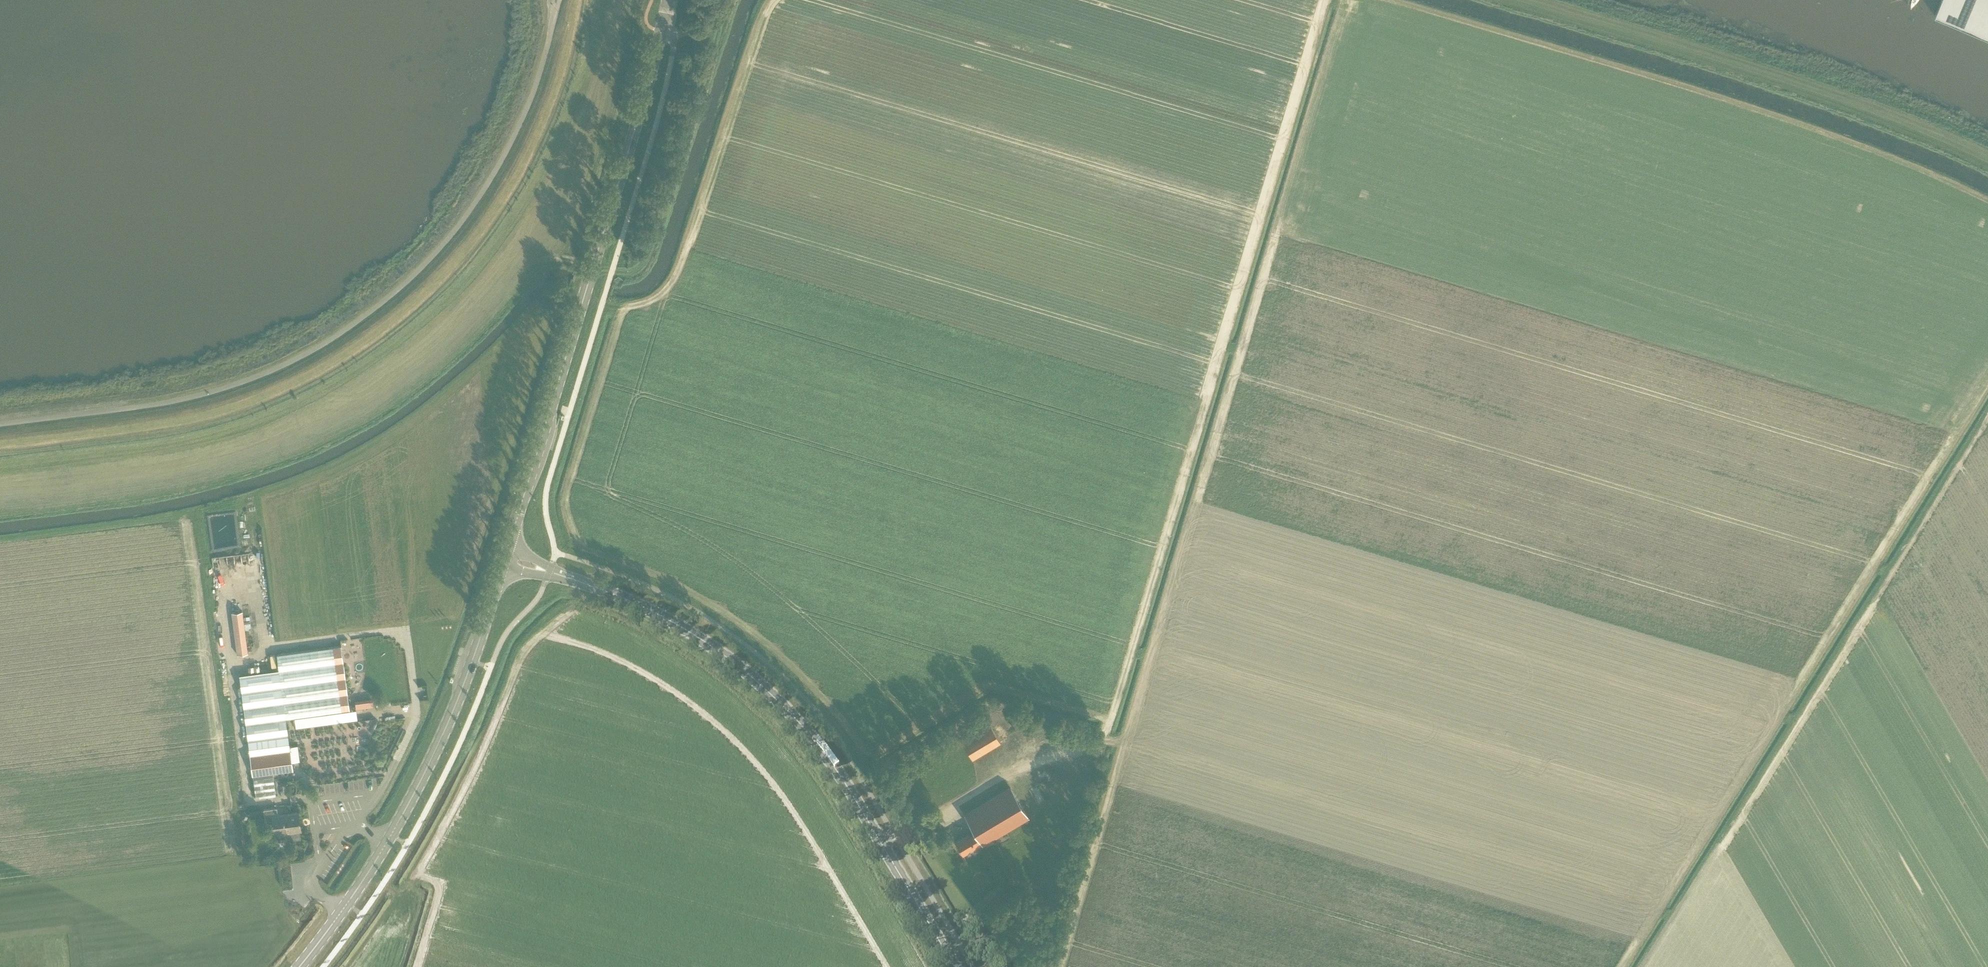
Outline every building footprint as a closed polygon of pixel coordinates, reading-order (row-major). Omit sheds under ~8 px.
[(1934,18),(1987,41),(1987,0),(1942,0),(1934,18)] [(232,612),(237,654),(247,653),(242,611),(232,612)] [(279,670),(239,675),(256,797),(276,795),(273,775),(278,775),(277,772),(292,770),(286,718),(349,709),(341,645),(277,654),(279,670)] [(972,760),(1000,743),(989,725),(961,742),(972,760)] [(983,845),(1029,818),(1010,787),(965,815),(975,832),(971,835),(970,832),(955,841),(962,854),(977,845),(981,842),(983,845)] [(299,822),(298,812),(278,814),(277,807),(263,809),(265,820),(273,819),(275,833),(286,831),(287,840),(300,838),(299,830),(300,829),(299,822)]
